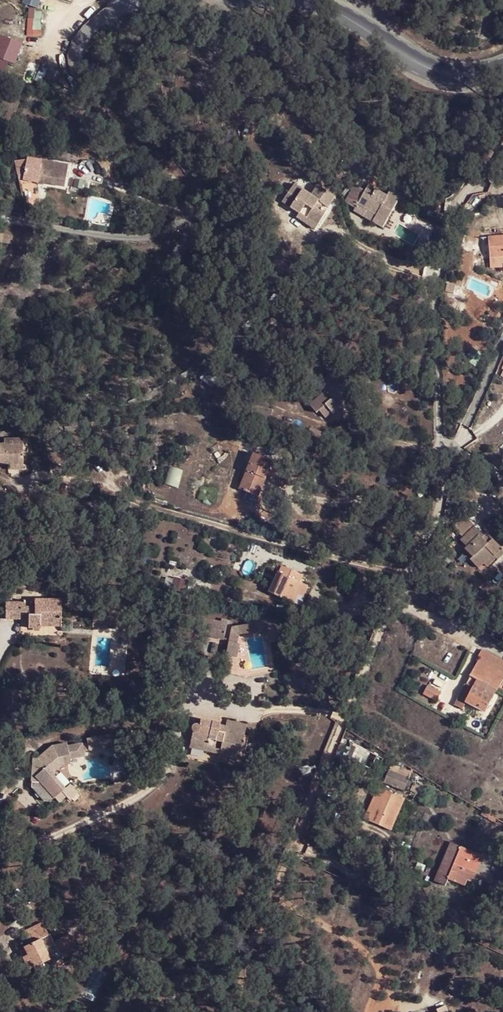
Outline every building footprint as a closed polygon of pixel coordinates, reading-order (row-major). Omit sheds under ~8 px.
[(48,74),(51,62),(40,59),(37,70),(48,74)] [(14,158),(19,182),(29,183),(42,184),(45,183),(64,186),(65,175),(67,165),(36,160),(36,161),(14,158)] [(90,179),(73,176),(71,190),(88,192),(90,179)] [(465,198),(466,211),(488,209),(487,196),(465,198)] [(359,197),(357,202),(367,206),(368,201),(359,197)] [(370,225),(367,233),(380,238),(394,202),(382,198),(379,205),(368,201),(367,206),(357,202),(356,204),(345,200),(340,214),(353,220),(353,217),(370,225)] [(294,218),(289,234),(290,239),(290,241),(293,242),(316,250),(322,234),(309,229),(312,224),(321,227),(325,215),(305,209),(300,220),(294,218)] [(286,219),(285,214),(284,217),(276,235),(287,239),(289,234),(286,219)] [(294,218),(285,214),(286,219),(289,234),(294,218)] [(350,227),(367,233),(370,225),(353,217),(353,220),(350,227)] [(487,237),(482,237),(483,245),(488,244),(490,256),(490,258),(502,257),(502,235),(487,237)] [(293,242),(291,245),(314,254),(316,250),(293,242)] [(330,394),(320,400),(317,396),(310,401),(320,414),(323,412),(329,420),(343,410),(339,405),(356,393),(347,381),(342,373),(324,386),(330,394)] [(9,468),(25,468),(25,446),(0,445),(0,467),(9,468)] [(270,461),(251,455),(238,491),(257,498),(270,461)] [(175,486),(179,468),(167,466),(163,483),(175,486)] [(458,540),(469,529),(461,520),(450,531),(458,540)] [(479,539),(469,529),(458,540),(460,542),(458,544),(464,550),(469,554),(467,559),(465,561),(475,571),(479,567),(488,559),(497,550),(482,535),(479,539)] [(469,554),(464,550),(460,552),(467,559),(469,554)] [(502,554),(497,550),(488,559),(491,563),(493,564),(502,554)] [(488,559),(479,567),(484,571),(491,563),(488,559)] [(288,577),(284,575),(277,571),(267,591),(288,602),(302,575),(291,569),(289,574),(288,577)] [(23,610),(4,611),(3,629),(27,628),(27,638),(40,637),(40,633),(58,633),(57,606),(31,607),(32,616),(23,617),(23,610)] [(261,618),(229,623),(224,653),(234,656),(237,641),(234,641),(236,630),(267,628),(268,639),(277,638),(275,622),(261,618)] [(479,647),(475,655),(479,657),(453,703),(461,708),(466,700),(483,711),(502,676),(502,660),(479,647)] [(183,684),(170,681),(168,693),(181,696),(183,684)] [(439,692),(426,684),(421,693),(434,700),(439,692)] [(374,710),(366,706),(362,716),(370,720),(374,710)] [(220,722),(202,717),(198,732),(192,730),(189,742),(205,745),(204,748),(213,750),(215,739),(222,741),(217,756),(237,760),(243,733),(224,728),(223,734),(217,732),(220,722)] [(113,736),(88,740),(90,752),(115,748),(113,736)] [(53,803),(68,792),(55,776),(63,770),(72,769),(68,745),(50,748),(46,769),(33,781),(53,803)] [(400,797),(392,794),(384,817),(392,820),(400,797)] [(451,844),(447,842),(431,881),(435,883),(451,844)] [(451,844),(435,883),(443,886),(446,878),(459,847),(451,844)] [(479,855),(459,847),(446,878),(463,885),(464,879),(468,881),(479,855)] [(26,950),(46,937),(40,926),(20,939),(26,950)] [(35,973),(38,972),(52,966),(62,962),(47,936),(46,937),(26,950),(18,956),(27,973),(33,969),(35,973)] [(62,962),(64,966),(78,959),(68,942),(62,945),(64,949),(57,953),(62,962)] [(62,962),(52,966),(55,973),(64,966),(62,962)] [(52,966),(38,972),(42,981),(55,973),(52,966)]
